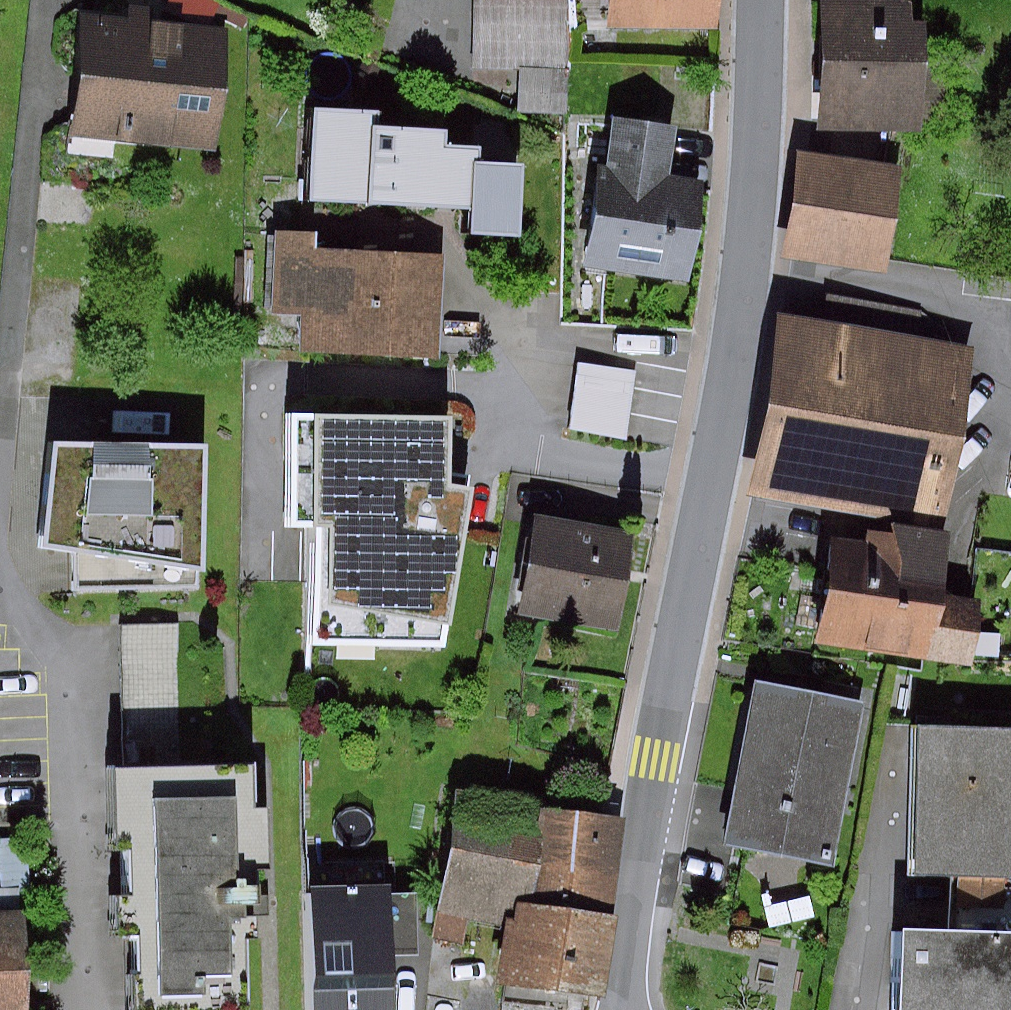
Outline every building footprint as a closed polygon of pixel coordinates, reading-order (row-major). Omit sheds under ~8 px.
[(607,28),(715,28),(715,0),(607,0),(607,28)] [(932,0),(824,0),(822,129),(930,130),(932,0)] [(225,132),(235,25),(90,13),(80,120),(225,132)] [(373,111),(315,109),(311,195),(369,198),(373,129),(374,124),(373,111)] [(685,126),(624,118),(617,167),(601,164),(587,260),(696,274),(708,185),(678,181),(685,126)] [(446,128),(374,124),(373,129),(369,198),(473,205),(475,163),(475,148),(445,146),(446,128)] [(789,238),(903,256),(917,169),(803,151),(789,238)] [(525,166),(475,163),(473,205),(471,232),(520,235),(525,166)] [(321,231),(282,229),(278,310),(309,312),(308,345),(450,351),(454,252),(320,246),(321,231)] [(938,510),(965,513),(982,335),(798,317),(780,495),(938,510)] [(644,365),(585,357),(576,427),(635,435),(644,365)] [(448,418),(292,411),(287,529),(312,530),(307,650),(445,654),(465,496),(445,495),(448,418)] [(215,567),(216,441),(51,439),(50,537),(86,543),(84,582),(206,580),(208,566),(215,567)] [(634,625),(643,532),(549,522),(539,615),(634,625)] [(948,588),(953,551),(827,536),(818,621),(985,640),(991,592),(948,588)] [(136,623),(137,762),(196,762),(195,622),(136,623)] [(734,841),(825,859),(856,701),(766,683),(734,841)] [(927,866),(1006,867),(1009,723),(930,721),(927,866)] [(263,852),(261,760),(196,762),(137,762),(119,763),(124,1009),(248,1006),(245,852),(263,852)] [(607,821),(459,804),(440,921),(513,933),(505,986),(582,993),(607,821)] [(387,887),(316,889),(320,1009),(392,1009),(387,887)] [(0,925),(0,1009),(37,1009),(36,924),(0,925)] [(885,928),(887,1009),(1010,1009),(1010,925),(885,928)]
